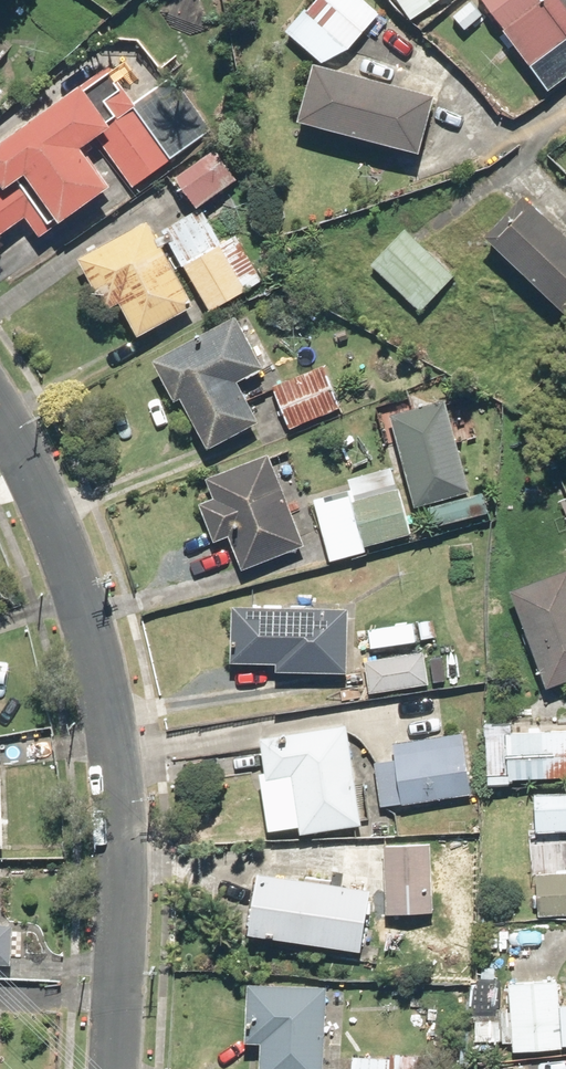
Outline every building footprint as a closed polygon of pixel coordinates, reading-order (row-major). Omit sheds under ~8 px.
[(344,53),(380,17),(362,0),(317,0),(284,32),(315,63),(344,53)] [(533,66),(565,42),(565,0),(547,0),(543,3),(540,0),(483,0),(533,66)] [(437,96),(314,65),(299,123),(422,155),(437,96)] [(134,104),(109,67),(0,142),(0,181),(4,187),(0,190),(0,237),(26,219),(39,238),(53,229),(19,179),(25,175),(59,224),(112,188),(84,148),(116,127),(125,141),(109,152),(132,185),(211,131),(174,77),(134,104)] [(176,178),(198,208),(237,181),(215,150),(176,178)] [(485,237),(565,314),(565,237),(524,196),(485,237)] [(202,208),(163,230),(209,313),(262,283),(235,235),(222,243),(202,208)] [(149,222),(80,260),(107,311),(119,304),(137,337),(194,305),(149,222)] [(406,229),(371,265),(421,313),(455,277),(406,229)] [(238,316),(153,361),(174,401),(181,397),(210,451),(261,423),(240,384),(267,370),(238,316)] [(272,386),(291,431),(343,409),(324,364),(272,386)] [(388,447),(399,444),(417,508),(472,493),(446,400),(417,408),(412,393),(376,403),(388,447)] [(215,546),(230,539),(244,573),(307,547),(269,453),(205,479),(213,497),(198,503),(215,546)] [(395,468),(349,479),(366,546),(411,535),(395,468)] [(365,554),(350,491),(315,499),(331,562),(365,554)] [(483,492),(427,509),(433,530),(489,513),(483,492)] [(509,590),(544,688),(565,680),(565,569),(509,590)] [(351,608),(232,605),(230,662),(277,663),(276,674),(350,676),(351,608)] [(369,628),(372,648),(417,643),(414,623),(369,628)] [(364,660),(371,697),(432,685),(426,649),(364,660)] [(363,824),(347,724),(257,738),(272,829),(298,825),(299,834),(363,824)] [(394,760),(378,762),(385,809),(476,795),(466,730),(391,742),(394,760)] [(513,730),(514,779),(565,779),(565,730),(513,730)] [(534,794),(533,830),(565,831),(565,795),(534,794)] [(431,843),(383,845),(386,917),(434,915),(431,843)] [(538,873),(539,915),(565,914),(565,872),(538,873)] [(256,874),(247,936),(360,952),(369,890),(256,874)] [(13,967),(15,925),(0,925),(0,966),(13,967)] [(498,977),(472,977),(471,1042),(497,1043),(498,977)] [(559,982),(508,985),(512,1053),(563,1050),(559,982)] [(248,983),(245,1043),(260,1044),(259,1068),(324,1068),(329,988),(248,983)] [(391,1053),(391,1059),(390,1068),(438,1068),(439,1056),(391,1053)] [(391,1059),(353,1057),(352,1068),(390,1068),(391,1059)]
